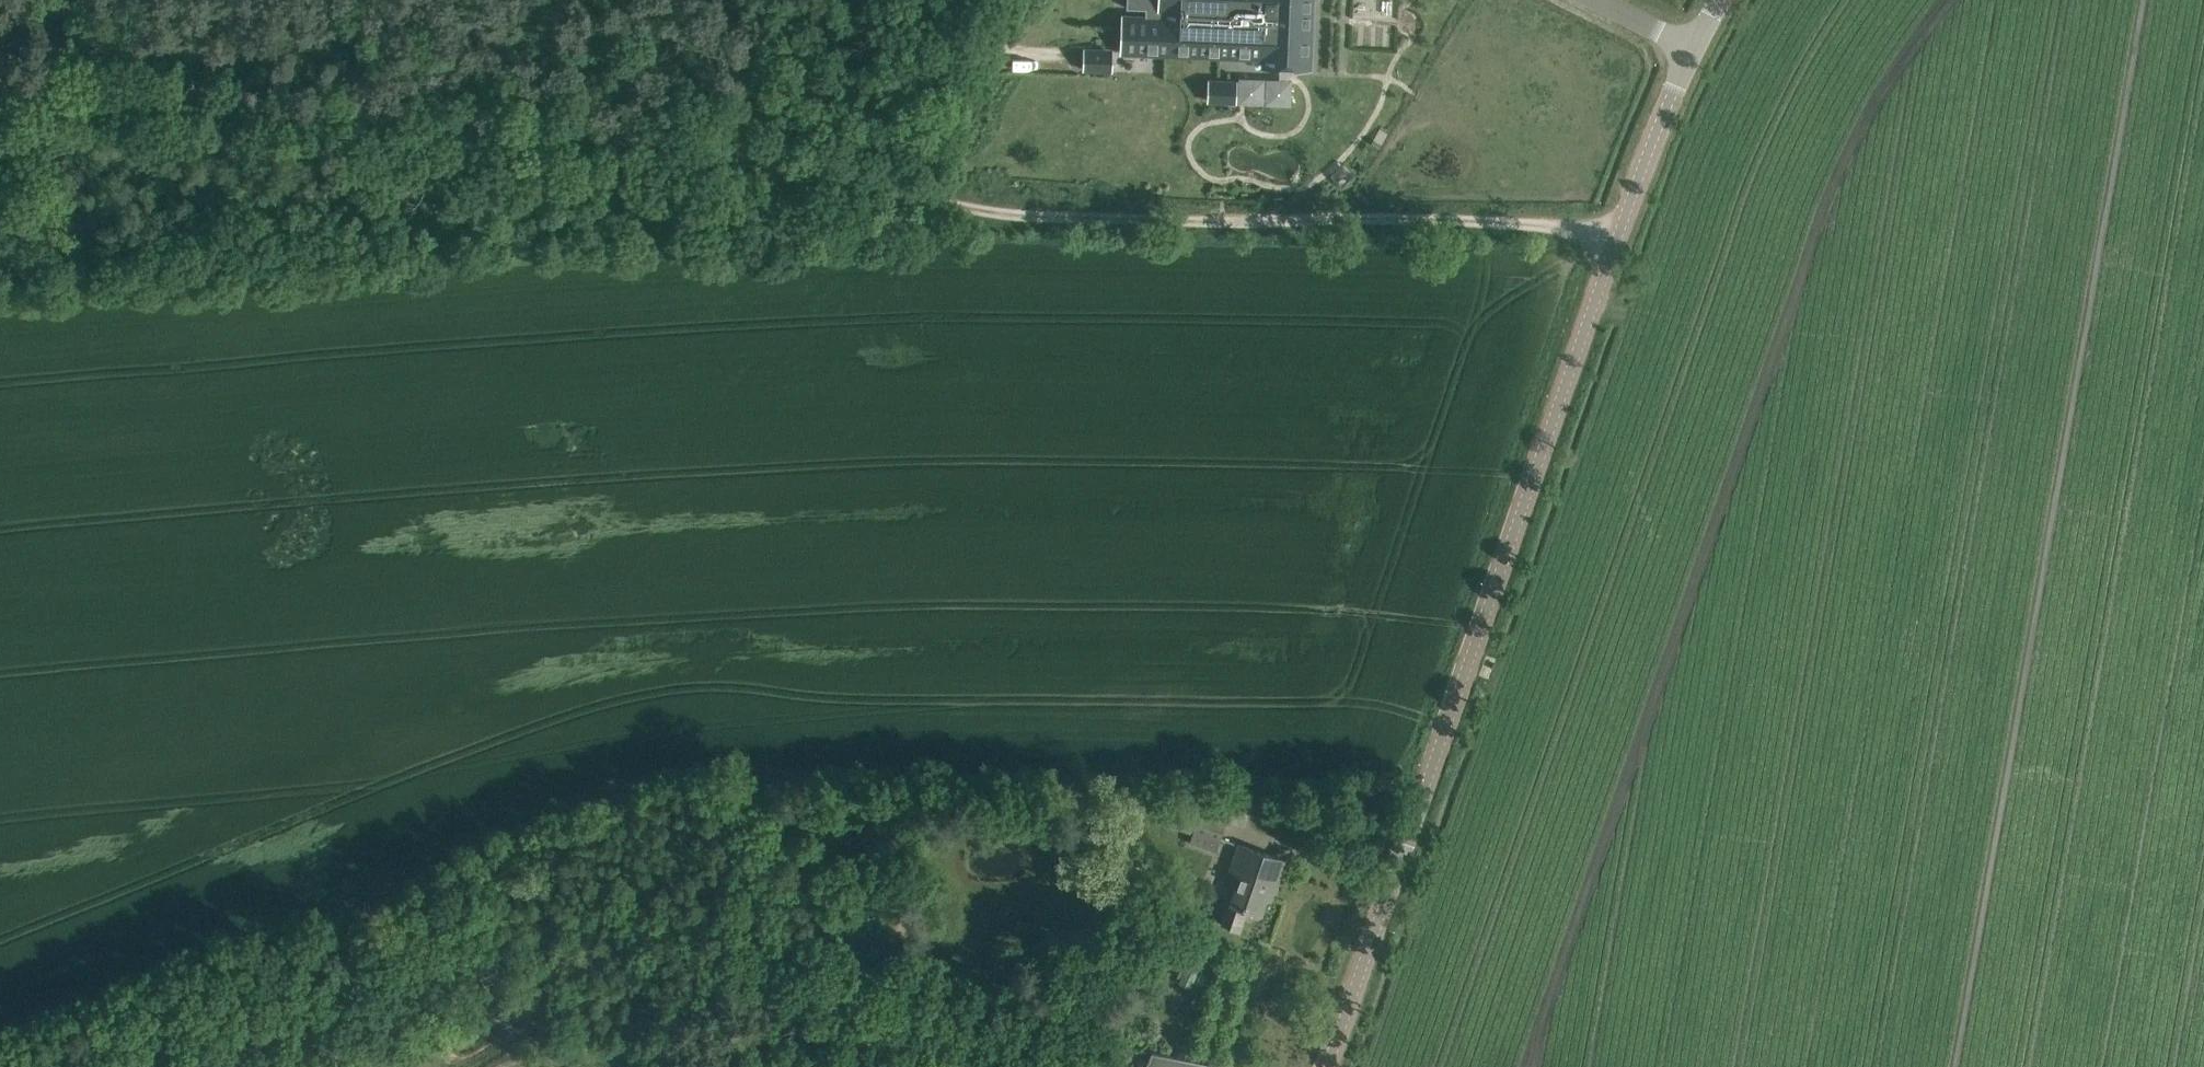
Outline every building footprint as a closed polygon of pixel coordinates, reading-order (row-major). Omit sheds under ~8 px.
[(1125,7),(1151,8),(1151,17),(1121,16),(1120,51),(1262,56),(1262,65),(1308,66),(1310,0),(1125,0),(1125,7)] [(1111,50),(1083,49),(1082,70),(1110,71),(1111,50)] [(1235,80),(1207,79),(1206,100),(1234,101),(1235,80)] [(1218,839),(1224,822),(1179,806),(1173,824),(1218,839)] [(1221,922),(1221,923),(1229,926),(1230,926),(1229,927),(1231,928),(1231,927),(1239,929),(1240,930),(1239,931),(1240,931),(1241,929),(1240,929),(1241,925),(1242,924),(1243,924),(1243,923),(1243,920),(1244,918),(1245,918),(1245,917),(1245,916),(1246,913),(1246,911),(1247,912),(1248,908),(1258,911),(1260,912),(1269,887),(1273,888),(1283,859),(1262,852),(1240,844),(1231,870),(1242,874),(1232,902),(1230,901),(1226,912),(1225,912),(1223,916),(1224,916),(1224,917),(1222,922),(1221,922)] [(1151,1051),(1148,1061),(1149,1061),(1147,1066),(1212,1066),(1209,1066),(1209,1062),(1151,1051)]
